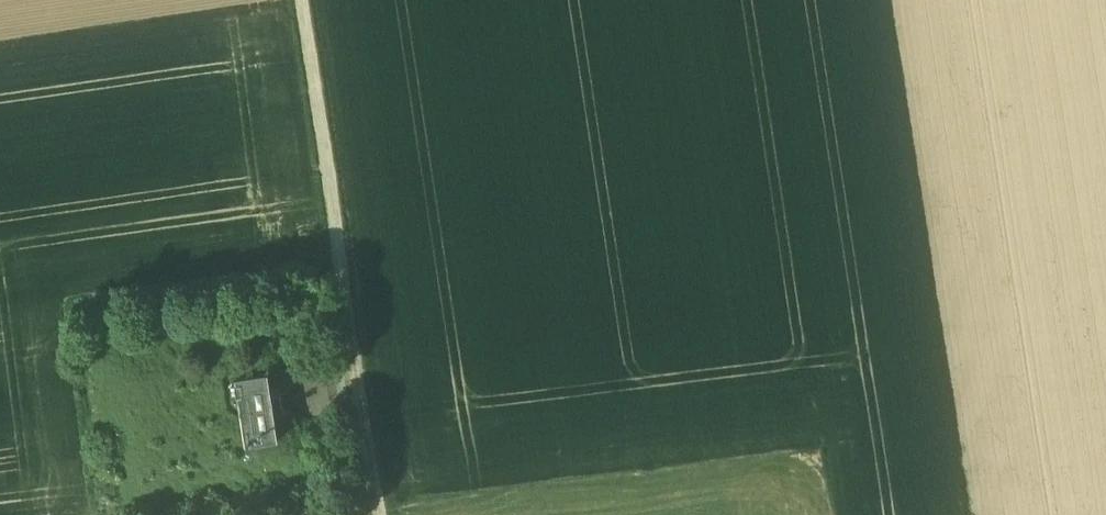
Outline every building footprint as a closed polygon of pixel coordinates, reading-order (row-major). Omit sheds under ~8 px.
[(278,373),(244,379),(252,447),(287,442),(285,417),(293,414),(292,387),(283,388),(278,373)]
